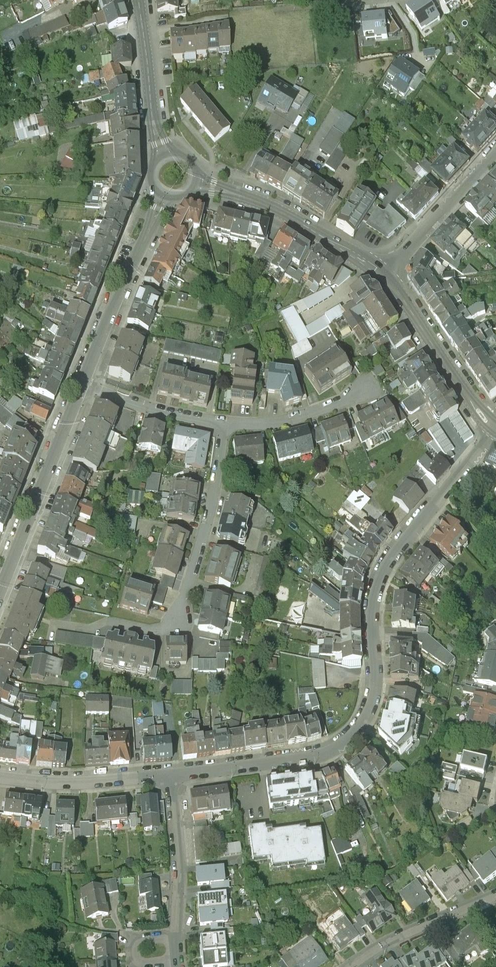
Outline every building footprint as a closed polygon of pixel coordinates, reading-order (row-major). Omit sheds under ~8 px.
[(103,12),(122,5),(120,0),(99,0),(103,12)] [(157,12),(174,10),(180,10),(180,9),(179,0),(156,0),(157,12)] [(406,8),(422,31),(440,18),(435,10),(428,0),(420,0),(415,3),(414,2),(406,8)] [(435,10),(440,7),(435,0),(428,0),(435,10)] [(446,5),(442,0),(435,0),(440,7),(445,14),(449,11),(446,5)] [(122,5),(103,12),(94,16),(96,22),(95,22),(96,25),(106,21),(108,28),(127,20),(122,5)] [(371,14),(360,15),(361,27),(363,27),(364,35),(365,35),(375,34),(375,38),(387,37),(387,35),(386,26),(388,25),(389,26),(390,26),(385,19),(385,14),(371,16),(371,14)] [(389,14),(385,14),(385,19),(390,26),(389,26),(388,25),(386,26),(387,35),(394,34),(400,30),(389,14)] [(81,22),(61,29),(63,34),(74,30),(95,22),(96,22),(94,16),(81,22)] [(94,26),(83,30),(85,38),(96,33),(94,26)] [(223,28),(217,28),(218,49),(230,48),(228,26),(223,26),(223,28)] [(217,28),(211,28),(211,29),(205,30),(206,51),(207,51),(218,50),(218,49),(217,28)] [(199,31),(193,32),(195,53),(207,52),(207,51),(206,51),(205,30),(200,30),(199,31)] [(188,33),(182,33),(183,54),(184,54),(195,54),(195,53),(193,32),(188,32),(188,33)] [(176,33),(170,33),(172,56),(184,55),(184,54),(183,54),(182,33),(176,34),(176,33)] [(130,48),(111,51),(112,68),(117,66),(131,64),(130,48)] [(420,74),(401,61),(386,83),(392,86),(391,88),(404,97),(410,89),(420,74)] [(112,68),(102,72),(98,72),(100,78),(104,77),(106,85),(122,78),(117,66),(112,68)] [(98,72),(88,75),(89,82),(94,81),(93,80),(100,78),(98,72)] [(420,74),(410,89),(415,92),(425,77),(420,74)] [(122,78),(106,85),(108,91),(109,94),(129,89),(126,77),(122,78)] [(296,95),(272,81),(261,99),(268,103),(265,107),(273,111),(275,108),(285,114),(291,104),(296,95)] [(109,94),(101,96),(102,100),(116,99),(117,113),(118,117),(136,115),(133,88),(109,94)] [(291,104),(300,109),(308,95),(299,89),(296,95),(291,104)] [(195,90),(180,103),(214,143),(229,130),(195,90)] [(484,104),(486,106),(492,111),(495,106),(495,105),(493,102),(489,98),(484,104)] [(481,101),(475,108),(480,112),(486,106),(484,104),(481,101)] [(104,114),(47,128),(47,127),(39,129),(35,116),(14,121),(18,141),(109,121),(118,119),(118,117),(117,113),(104,114)] [(344,113),(334,129),(344,136),(355,119),(344,113)] [(136,115),(118,117),(118,119),(109,121),(110,131),(111,134),(112,134),(113,142),(114,142),(138,138),(139,138),(136,115)] [(486,117),(475,129),(489,141),(495,133),(495,127),(494,124),(495,123),(490,118),(488,120),(486,117)] [(109,121),(97,123),(99,135),(110,131),(109,121)] [(334,129),(320,150),(330,157),(336,149),(344,136),(334,129)] [(489,141),(475,129),(467,137),(465,135),(462,139),(468,145),(466,147),(471,152),(473,149),(478,153),(489,141)] [(138,138),(114,142),(114,158),(117,158),(117,162),(116,162),(117,173),(115,173),(115,181),(140,181),(138,138)] [(276,165),(266,181),(278,188),(282,191),(292,174),(283,169),(286,165),(289,167),(300,148),(289,142),(276,165)] [(330,157),(325,165),(334,171),(345,155),(336,149),(330,157)] [(469,163),(454,149),(444,161),(458,174),(469,163)] [(276,159),(263,151),(260,156),(273,163),(276,159)] [(260,156),(249,175),(255,179),(256,176),(266,181),(276,165),(273,163),(260,156)] [(458,174),(444,161),(433,173),(447,186),(458,174)] [(421,180),(427,175),(422,168),(416,173),(421,180)] [(292,174),(282,191),(301,203),(315,181),(308,177),(309,175),(304,172),(303,174),(295,169),(292,174)] [(337,196),(322,187),(325,183),(320,180),(322,176),(319,174),(315,181),(301,203),(323,218),(337,196)] [(436,183),(429,176),(424,182),(426,184),(431,188),(436,183)] [(115,181),(111,181),(109,182),(109,185),(107,185),(107,188),(106,188),(105,191),(103,191),(100,209),(109,210),(126,217),(140,181),(115,181)] [(488,183),(477,195),(491,207),(495,202),(495,190),(488,183)] [(426,184),(422,189),(419,186),(412,194),(427,208),(439,196),(431,188),(426,184)] [(357,192),(336,226),(353,237),(374,203),(357,192)] [(427,208),(412,194),(405,201),(408,204),(403,209),(415,221),(427,208)] [(491,207),(477,195),(466,207),(480,220),(483,222),(488,216),(485,213),(491,207)] [(203,209),(183,204),(171,227),(181,232),(184,228),(193,229),(193,230),(199,231),(201,224),(200,224),(203,209)] [(407,223),(389,207),(383,213),(376,209),(366,224),(388,238),(394,233),(396,235),(399,231),(398,230),(407,223)] [(126,217),(109,210),(102,225),(120,232),(126,217)] [(234,216),(218,212),(216,222),(213,222),(211,233),(214,233),(214,235),(221,236),(222,233),(229,234),(234,216)] [(252,220),(234,216),(229,234),(229,235),(229,240),(237,242),(238,239),(246,241),(247,236),(252,220)] [(267,223),(252,220),(247,236),(255,238),(254,244),(260,245),(262,245),(263,243),(265,243),(265,241),(267,232),(265,232),(267,223)] [(467,233),(453,220),(443,232),(456,244),(462,249),(462,248),(463,249),(473,238),(467,233)] [(483,222),(480,220),(471,229),(479,236),(488,226),(483,222)] [(120,232),(102,225),(94,224),(93,228),(100,231),(98,235),(96,234),(95,239),(97,240),(114,247),(120,232)] [(181,232),(171,227),(159,252),(176,260),(180,263),(184,257),(181,255),(187,243),(182,240),(185,234),(181,232)] [(479,236),(471,229),(467,233),(473,238),(475,240),(479,236)] [(296,239),(283,231),(273,248),(280,253),(273,265),(275,266),(279,268),(296,239)] [(456,244),(443,232),(432,244),(440,252),(445,256),(447,254),(456,263),(457,262),(455,260),(464,251),(463,249),(462,248),(462,249),(456,244)] [(296,239),(279,268),(282,270),(284,271),(285,272),(292,260),(299,264),(309,248),(296,239)] [(114,247),(97,240),(91,255),(109,262),(114,247)] [(262,245),(260,245),(254,257),(260,260),(269,244),(265,241),(265,243),(263,243),(262,245)] [(79,252),(71,250),(69,258),(78,260),(79,252)] [(315,251),(305,269),(308,271),(309,270),(314,273),(313,275),(311,276),(307,283),(311,286),(328,259),(315,251)] [(176,260),(159,252),(151,267),(168,275),(170,277),(175,267),(179,267),(180,263),(176,260)] [(456,263),(447,254),(445,256),(440,252),(437,258),(454,269),(457,264),(456,263)] [(272,257),(265,253),(261,260),(268,264),(272,257)] [(109,262),(91,255),(85,270),(103,276),(109,262)] [(428,272),(425,270),(431,261),(422,255),(410,273),(410,280),(421,297),(438,286),(428,272)] [(328,259),(311,286),(316,289),(321,282),(321,279),(322,278),(326,280),(325,281),(330,285),(341,267),(328,259)] [(168,275),(151,267),(144,281),(159,288),(163,282),(164,282),(168,275)] [(478,275),(469,268),(463,275),(464,276),(478,275)] [(103,276),(85,270),(84,272),(83,272),(78,286),(81,287),(96,293),(103,276)] [(366,282),(348,294),(352,299),(349,300),(352,305),(342,311),(341,311),(344,317),(362,306),(363,308),(380,296),(374,288),(373,287),(371,286),(370,287),(367,283),(367,282),(366,282)] [(453,284),(449,287),(453,292),(457,289),(453,284)] [(438,286),(421,297),(429,308),(453,292),(449,287),(444,290),(442,293),(438,286)] [(96,293),(81,287),(75,302),(87,307),(90,308),(96,293)] [(292,307),(280,313),(298,344),(306,339),(319,331),(328,326),(344,317),(341,311),(342,311),(339,307),(304,328),(296,314),(307,308),(308,309),(333,295),(329,287),(291,305),(292,307)] [(461,295),(457,289),(453,292),(456,298),(461,295)] [(159,299),(139,292),(133,307),(150,314),(153,306),(156,307),(159,299)] [(453,292),(429,308),(436,319),(453,309),(448,302),(452,301),(456,298),(453,292)] [(380,296),(363,308),(366,312),(371,320),(388,308),(380,296)] [(75,302),(72,301),(71,304),(70,305),(86,311),(87,307),(75,302)] [(86,311),(70,305),(71,304),(68,303),(65,311),(51,305),(48,311),(66,318),(84,325),(87,317),(89,312),(86,311)] [(453,309),(436,319),(444,330),(474,311),(470,305),(459,312),(457,315),(453,309)] [(344,317),(328,326),(335,337),(340,335),(342,338),(353,332),(362,326),(358,320),(363,316),(364,313),(366,312),(363,308),(362,306),(344,317)] [(150,314),(133,307),(127,323),(148,331),(154,315),(150,314)] [(388,308),(371,320),(380,332),(396,321),(388,308)] [(66,318),(48,311),(46,316),(64,324),(66,318)] [(474,311),(444,330),(452,342),(469,331),(464,323),(468,323),(478,317),(474,311)] [(362,326),(371,320),(366,312),(364,313),(363,316),(358,320),(362,326)] [(62,329),(47,318),(42,325),(58,337),(61,332),(62,329)] [(84,325),(66,318),(64,324),(62,329),(61,332),(78,339),(81,333),(81,332),(84,325)] [(362,326),(370,338),(380,332),(371,320),(362,326)] [(370,338),(362,326),(353,332),(361,345),(370,338)] [(489,326),(484,329),(487,335),(493,331),(489,326)] [(402,329),(372,347),(376,354),(387,346),(389,350),(391,349),(392,352),(410,341),(402,329)] [(452,342),(454,346),(459,353),(487,335),(484,329),(476,335),(473,337),(469,331),(452,342)] [(223,335),(215,334),(214,342),(222,343),(223,335)] [(487,335),(459,353),(464,360),(466,364),(467,364),(484,353),(479,346),(482,346),(490,340),(487,335)] [(143,344),(122,336),(115,354),(116,355),(135,362),(143,344)] [(298,344),(291,348),(295,359),(312,349),(306,339),(298,344)] [(74,348),(56,341),(51,356),(69,363),(74,348)] [(192,347),(166,341),(162,353),(189,358),(192,347)] [(410,341),(392,352),(390,353),(395,362),(407,355),(415,349),(410,341)] [(221,352),(192,347),(189,358),(220,364),(221,352)] [(372,347),(360,355),(368,367),(375,363),(371,357),(376,354),(372,347)] [(51,356),(32,349),(29,357),(46,364),(47,361),(50,362),(48,367),(46,371),(63,378),(69,363),(51,356)] [(337,351),(305,372),(320,394),(351,374),(337,351)] [(467,364),(474,375),(495,361),(495,353),(490,357),(488,360),(484,353),(467,364)] [(137,363),(116,355),(109,372),(130,380),(137,363)] [(242,355),(241,356),(231,355),(230,369),(235,369),(242,370),(243,369),(245,369),(247,372),(249,372),(250,371),(252,371),(253,358),(246,357),(245,355),(242,355)] [(421,357),(403,369),(406,373),(408,372),(410,375),(404,378),(399,381),(403,386),(429,368),(428,368),(428,366),(426,363),(425,363),(421,357)] [(474,375),(482,387),(495,377),(495,372),(494,369),(495,368),(495,361),(474,375)] [(378,364),(369,369),(376,379),(384,374),(378,364)] [(403,386),(397,390),(402,396),(414,388),(416,384),(420,391),(436,380),(429,368),(403,386)] [(164,369),(159,393),(181,397),(185,377),(186,374),(164,369)] [(245,369),(243,369),(242,370),(235,369),(234,380),(255,382),(256,377),(254,376),(255,372),(252,371),(250,371),(249,372),(247,372),(245,369)] [(292,372),(275,370),(274,372),(269,372),(266,393),(280,395),(284,406),(301,401),(297,389),(292,372)] [(63,378),(46,371),(45,374),(44,373),(39,386),(57,393),(63,378)] [(211,383),(185,377),(181,397),(180,401),(207,406),(211,383)] [(482,387),(487,394),(490,399),(495,395),(495,377),(482,387)] [(255,382),(234,380),(233,390),(240,391),(241,393),(243,393),(245,391),(247,391),(248,392),(252,393),(253,387),(255,388),(255,382)] [(458,410),(437,380),(420,391),(401,404),(408,414),(412,414),(428,403),(432,408),(430,410),(439,423),(458,410)] [(39,386),(37,385),(37,384),(31,382),(28,389),(37,393),(54,400),(57,393),(39,386)] [(303,387),(297,389),(301,401),(307,399),(303,387)] [(245,391),(243,393),(241,393),(240,391),(233,390),(231,401),(253,403),(253,397),(252,397),(252,393),(248,392),(247,391),(245,391)] [(54,400),(37,393),(35,398),(42,402),(52,406),(54,400)] [(39,407),(29,402),(26,409),(25,412),(45,422),(50,411),(39,407)] [(52,406),(42,402),(39,407),(50,411),(52,406)] [(392,413),(387,403),(372,411),(384,433),(392,429),(390,426),(397,423),(392,413)] [(16,412),(8,404),(4,409),(13,417),(16,412)] [(117,413),(96,405),(89,424),(110,432),(117,413)] [(0,406),(0,422),(6,427),(13,417),(4,409),(0,406)] [(398,409),(392,413),(397,423),(398,425),(406,420),(398,409)] [(384,433),(372,411),(358,418),(363,428),(368,438),(374,435),(376,437),(384,433)] [(350,416),(342,419),(342,420),(346,431),(355,428),(350,416)] [(342,420),(331,424),(339,444),(350,441),(346,431),(342,420)] [(20,422),(13,431),(15,432),(20,436),(27,427),(20,422)] [(115,448),(120,436),(110,432),(89,424),(88,423),(72,463),(81,467),(92,471),(95,472),(104,451),(101,450),(104,444),(115,448)] [(165,428),(143,424),(142,434),(139,446),(160,450),(165,428)] [(331,424),(320,428),(325,440),(328,448),(339,444),(331,424)] [(33,428),(29,425),(27,427),(20,436),(30,443),(37,434),(31,430),(33,428)] [(320,427),(313,430),(316,443),(325,440),(320,428),(320,427)] [(368,438),(363,428),(357,432),(362,445),(370,441),(368,438)] [(307,429),(274,437),(280,460),(300,455),(300,452),(312,448),(307,429)] [(431,429),(418,437),(425,447),(438,439),(431,429)] [(208,436),(176,431),(173,451),(193,455),(191,467),(202,469),(208,436)] [(20,436),(15,432),(13,439),(10,438),(5,454),(7,455),(5,459),(8,460),(28,468),(36,448),(30,443),(20,436)] [(142,434),(135,433),(133,445),(139,446),(142,434)] [(261,438),(234,441),(236,461),(253,459),(254,462),(263,461),(261,438)] [(494,447),(491,453),(492,453),(485,466),(495,471),(495,448),(494,447)] [(437,458),(430,465),(423,458),(416,465),(424,472),(426,474),(435,484),(449,470),(437,458)] [(8,460),(5,466),(2,464),(0,470),(0,482),(19,490),(28,468),(8,460)] [(416,465),(409,474),(401,482),(405,485),(405,484),(412,489),(426,474),(424,472),(416,465)] [(92,471),(81,467),(79,473),(87,476),(89,477),(92,471)] [(79,473),(70,470),(66,479),(83,486),(87,476),(79,473)] [(147,473),(144,491),(156,493),(159,475),(147,473)] [(83,486),(66,479),(58,500),(76,508),(76,506),(77,505),(83,489),(82,488),(83,486)] [(0,482),(0,507),(11,511),(19,490),(0,482)] [(199,487),(174,484),(173,496),(171,496),(170,501),(196,505),(197,505),(199,487)] [(412,489),(405,484),(405,485),(392,500),(408,514),(422,498),(412,489)] [(126,491),(126,503),(137,503),(137,492),(126,491)] [(358,494),(353,491),(345,501),(360,511),(369,499),(359,492),(358,494)] [(254,506),(229,499),(226,501),(221,518),(248,525),(254,506)] [(76,508),(58,500),(49,522),(67,529),(68,526),(70,527),(71,525),(72,526),(74,522),(70,521),(74,512),(76,508)] [(170,501),(169,501),(167,517),(177,518),(177,520),(194,522),(196,505),(170,501)] [(94,507),(82,503),(77,505),(76,506),(92,512),(94,507)] [(92,512),(76,506),(76,508),(74,512),(77,515),(89,520),(92,512)] [(0,507),(0,530),(3,531),(11,511),(0,507)] [(374,511),(368,517),(377,525),(379,522),(382,518),(374,511)] [(125,516),(122,534),(134,537),(137,518),(125,516)] [(392,533),(379,522),(377,525),(376,526),(378,528),(374,532),(354,517),(349,524),(364,538),(380,547),(385,540),(392,533)] [(248,525),(221,518),(217,535),(219,538),(243,545),(248,525)] [(449,519),(431,542),(440,549),(450,558),(454,553),(457,556),(458,554),(461,554),(461,552),(464,548),(462,547),(465,543),(468,543),(468,541),(469,539),(460,532),(461,530),(458,528),(458,527),(449,519)] [(67,529),(49,522),(43,537),(61,544),(62,543),(66,532),(69,536),(72,537),(74,531),(67,529)] [(102,535),(91,530),(90,534),(78,529),(77,533),(87,537),(99,542),(102,535)] [(187,536),(166,530),(159,550),(180,556),(185,541),(186,541),(187,536)] [(77,533),(74,531),(72,537),(76,539),(77,541),(84,543),(87,537),(77,533)] [(354,539),(347,533),(343,538),(350,544),(354,539)] [(61,544),(43,537),(37,552),(54,559),(56,554),(55,553),(56,550),(64,553),(62,557),(77,562),(82,551),(68,546),(67,547),(64,546),(61,545),(61,544)] [(350,544),(343,538),(339,543),(347,550),(343,556),(350,562),(365,572),(372,560),(357,550),(350,544)] [(380,547),(364,538),(360,545),(359,543),(354,539),(350,544),(357,550),(372,560),(380,547)] [(440,549),(431,542),(427,547),(436,554),(440,549)] [(180,556),(159,550),(152,573),(162,576),(175,580),(182,557),(180,556)] [(239,557),(215,550),(206,580),(230,588),(239,557)] [(432,558),(422,550),(413,562),(430,576),(439,564),(436,561),(437,560),(433,556),(432,558)] [(331,554),(326,559),(331,563),(335,558),(331,554)] [(263,557),(254,597),(265,600),(274,559),(263,557)] [(365,572),(350,562),(347,568),(335,558),(331,563),(332,564),(343,574),(344,574),(352,579),(361,584),(362,583),(363,581),(364,579),(362,578),(365,572)] [(430,576),(413,562),(403,574),(408,579),(407,580),(416,587),(417,586),(420,588),(430,576)] [(121,568),(107,563),(103,573),(117,578),(121,568)] [(352,579),(344,574),(343,574),(332,564),(328,569),(338,578),(342,579),(340,593),(361,597),(362,588),(361,588),(361,584),(352,579)] [(449,564),(444,569),(452,577),(457,573),(449,564)] [(49,574),(31,567),(26,581),(44,587),(46,582),(49,574)] [(175,580),(162,576),(159,586),(171,590),(175,580)] [(44,587),(26,581),(21,594),(40,600),(45,587),(44,587)] [(61,586),(49,582),(46,582),(44,587),(45,587),(50,589),(57,591),(58,588),(60,588),(61,586)] [(154,592),(128,584),(121,607),(147,615),(151,602),(154,592)] [(57,591),(50,589),(48,596),(57,599),(58,596),(55,595),(57,591)] [(361,597),(340,593),(339,598),(328,590),(324,595),(339,606),(358,609),(361,597)] [(21,594),(4,635),(4,636),(23,643),(25,644),(28,635),(31,637),(41,611),(37,610),(41,600),(40,600),(21,594)] [(253,598),(233,594),(233,600),(251,604),(253,598)] [(324,595),(323,594),(319,599),(336,612),(339,611),(339,606),(324,595)] [(230,600),(205,595),(201,614),(226,619),(230,600)] [(409,596),(396,595),(394,612),(414,614),(416,599),(408,598),(409,596)] [(442,604),(432,596),(428,602),(438,609),(442,604)] [(449,610),(442,604),(438,609),(444,615),(449,610)] [(358,609),(339,606),(339,611),(340,636),(359,634),(358,609)] [(414,614),(394,612),(393,626),(400,627),(400,626),(407,627),(407,628),(410,628),(410,627),(415,628),(417,614),(414,614)] [(226,619),(201,614),(199,627),(201,630),(220,633),(223,632),(226,619)] [(495,629),(485,637),(490,642),(487,655),(495,657),(495,630),(495,629)] [(94,638),(56,633),(54,644),(92,649),(94,638)] [(143,644),(134,642),(137,640),(135,637),(128,635),(126,636),(126,639),(127,641),(118,639),(119,636),(114,634),(114,636),(112,638),(108,637),(107,639),(105,644),(104,651),(103,654),(101,656),(100,660),(101,662),(112,664),(111,667),(118,669),(119,666),(125,667),(124,670),(126,670),(126,667),(132,668),(131,672),(138,673),(139,670),(150,673),(151,673),(152,667),(154,657),(154,646),(149,645),(148,643),(148,641),(144,640),(143,644)] [(337,642),(324,641),(324,648),(341,649),(360,647),(359,634),(340,636),(341,644),(337,642)] [(417,634),(412,634),(413,641),(415,641),(423,645),(422,650),(448,668),(455,658),(428,635),(427,634),(417,634)] [(4,636),(0,647),(0,651),(18,659),(28,659),(28,651),(21,650),(23,643),(4,636)] [(107,639),(94,638),(92,649),(98,650),(104,651),(105,644),(107,639)] [(187,642),(167,642),(167,664),(187,664),(187,642)] [(391,650),(393,651),(392,663),(412,664),(416,667),(417,656),(413,656),(413,644),(393,643),(392,644),(391,645),(390,647),(390,648),(391,650)] [(360,647),(341,649),(324,648),(324,655),(338,655),(342,654),(343,662),(361,661),(360,647)] [(52,650),(36,649),(36,651),(28,651),(28,659),(35,659),(47,659),(51,660),(52,650)] [(0,651),(0,676),(7,679),(9,679),(11,673),(22,677),(24,671),(14,667),(18,659),(0,651)] [(487,655),(480,684),(495,688),(495,657),(487,655)] [(47,659),(35,659),(32,678),(43,681),(43,679),(46,679),(46,677),(44,676),(45,673),(58,676),(61,661),(47,659)] [(324,662),(311,660),(313,689),(326,688),(324,662)] [(412,664),(392,663),(391,678),(410,679),(410,680),(419,681),(419,680),(420,669),(416,667),(412,664)] [(158,669),(152,667),(151,673),(150,673),(149,679),(156,681),(158,669)] [(0,676),(0,695),(16,701),(18,694),(4,688),(7,679),(0,676)] [(419,681),(410,680),(410,687),(411,687),(419,691),(420,691),(423,687),(423,680),(419,680),(419,681)] [(191,682),(171,682),(170,696),(191,696),(191,682)] [(419,691),(411,687),(410,687),(407,686),(406,693),(407,693),(407,694),(416,696),(415,697),(416,697),(418,697),(419,691)] [(483,691),(465,687),(463,694),(476,697),(476,696),(482,697),(483,691)] [(313,689),(298,691),(298,698),(305,697),(308,697),(314,696),(313,689)] [(416,696),(407,694),(407,693),(406,693),(392,690),(391,697),(390,696),(389,705),(413,710),(416,697),(415,697),(416,696)] [(0,695),(0,702),(13,707),(16,701),(0,695)] [(314,696),(308,697),(312,710),(319,708),(315,696),(314,696)] [(476,696),(476,697),(474,703),(472,703),(471,711),(495,717),(495,701),(492,700),(492,701),(489,700),(489,699),(482,697),(476,696)] [(108,700),(86,700),(85,715),(100,715),(108,715),(108,700)] [(162,704),(152,705),(154,718),(163,717),(162,704)] [(413,710),(389,705),(382,736),(402,753),(416,736),(422,712),(413,710)] [(8,722),(9,720),(15,723),(16,720),(14,719),(15,715),(0,710),(0,719),(8,722)] [(315,720),(310,721),(310,722),(307,723),(307,720),(304,710),(298,712),(298,714),(300,720),(306,742),(320,738),(315,720)] [(471,711),(467,726),(474,728),(494,733),(495,725),(495,717),(471,711)] [(198,713),(192,714),(192,724),(194,740),(199,739),(200,734),(198,713)] [(108,731),(108,715),(100,715),(100,731),(108,731)] [(240,716),(231,717),(229,725),(237,726),(240,716)] [(153,719),(143,720),(144,731),(148,731),(154,730),(153,719)] [(300,720),(283,723),(283,728),(286,745),(306,742),(300,720)] [(36,725),(20,723),(18,739),(18,744),(27,745),(27,738),(35,739),(36,725)] [(228,735),(219,737),(219,723),(212,724),(212,738),(210,738),(211,757),(230,754),(228,735)] [(283,723),(262,726),(266,748),(286,745),(283,728),(283,723)] [(192,724),(185,725),(186,736),(189,740),(194,740),(192,724)] [(467,726),(460,724),(459,731),(473,734),(474,728),(467,726)] [(237,726),(229,725),(228,735),(230,754),(244,752),(241,732),(236,733),(237,726)] [(262,726),(247,728),(247,731),(241,732),(244,752),(266,748),(262,726)] [(149,743),(142,744),(143,763),(157,762),(154,730),(148,731),(149,743)] [(169,741),(163,742),(162,730),(154,730),(157,762),(171,761),(169,741)] [(100,731),(93,731),(93,744),(108,744),(108,737),(108,731),(100,731)] [(127,736),(108,737),(108,744),(108,747),(108,748),(109,765),(129,764),(127,736)] [(199,739),(194,740),(196,758),(211,757),(210,738),(199,739)] [(11,739),(10,747),(3,746),(3,750),(0,750),(0,762),(16,763),(18,744),(18,739),(11,739)] [(44,746),(38,745),(36,766),(52,768),(54,749),(54,746),(55,739),(48,739),(47,747),(48,748),(44,748),(44,746)] [(189,740),(181,741),(183,760),(196,758),(194,740),(189,740)] [(27,745),(18,744),(16,763),(29,765),(32,746),(27,745)] [(93,744),(92,744),(92,749),(84,750),(85,768),(109,766),(108,748),(108,747),(108,744),(93,744)] [(387,768),(372,748),(357,759),(371,775),(375,772),(378,776),(387,768)] [(66,750),(54,749),(52,768),(65,769),(66,750)] [(488,760),(464,755),(461,769),(484,774),(488,760)] [(357,759),(351,764),(349,761),(346,764),(348,766),(346,768),(363,790),(371,784),(366,777),(367,778),(371,775),(357,759)] [(398,762),(389,772),(399,782),(408,772),(398,762)] [(458,768),(443,764),(441,772),(445,772),(456,775),(458,768)] [(327,772),(319,775),(329,800),(340,796),(338,787),(333,772),(329,774),(327,772)] [(456,775),(445,772),(443,778),(455,781),(456,775)] [(319,775),(290,779),(290,777),(266,781),(270,808),(329,800),(319,775)] [(481,787),(457,781),(453,797),(473,802),(478,803),(481,787)] [(226,788),(207,791),(210,814),(229,811),(226,788)] [(207,791),(189,793),(194,822),(207,821),(206,814),(210,814),(207,791)] [(364,805),(357,792),(352,794),(353,797),(359,809),(360,811),(365,809),(363,805),(364,805)] [(453,797),(442,794),(439,804),(442,805),(442,808),(445,812),(447,813),(447,816),(450,821),(454,822),(459,819),(459,816),(463,816),(467,813),(467,811),(470,811),(473,802),(453,797)] [(23,798),(5,795),(3,813),(14,814),(14,820),(21,821),(23,798)] [(156,797),(141,799),(144,829),(158,827),(157,816),(156,803),(156,797)] [(353,797),(348,800),(354,811),(359,809),(353,797)] [(42,800),(23,798),(21,821),(20,825),(24,826),(25,817),(23,817),(23,815),(39,817),(40,809),(42,800)] [(125,800),(108,802),(110,822),(127,820),(125,800)] [(108,802),(95,803),(96,823),(110,822),(108,802)] [(163,802),(156,803),(157,816),(164,815),(163,802)] [(74,803),(56,803),(55,815),(55,824),(56,824),(73,825),(74,803)] [(50,810),(40,809),(39,817),(38,820),(41,820),(40,826),(48,827),(49,815),(50,810)] [(55,815),(49,815),(48,827),(47,833),(55,834),(56,824),(55,824),(55,815)] [(89,821),(80,822),(80,828),(80,836),(90,835),(89,821)] [(209,826),(193,828),(196,864),(207,863),(205,836),(209,836),(209,826)] [(265,826),(249,828),(253,858),(270,856),(272,865),(306,860),(306,864),(324,861),(320,830),(306,831),(305,827),(271,832),(271,828),(270,829),(265,830),(265,826)] [(330,841),(336,854),(351,848),(345,834),(330,841)] [(238,835),(215,836),(215,844),(238,843),(238,835)] [(240,845),(217,849),(219,858),(242,854),(240,845)] [(474,869),(480,877),(485,884),(495,875),(495,852),(475,868),(474,869)] [(475,868),(473,867),(467,871),(474,880),(475,881),(480,877),(474,869),(475,868)] [(458,868),(436,884),(447,900),(470,883),(463,874),(458,868)] [(222,870),(196,872),(198,886),(210,885),(223,883),(222,870)] [(474,880),(467,871),(463,874),(470,883),(474,880)] [(116,879),(102,882),(103,885),(104,894),(118,891),(116,879)] [(139,882),(140,895),(146,895),(147,911),(160,910),(158,881),(139,882)] [(417,881),(402,893),(407,899),(405,900),(414,913),(431,900),(422,888),(417,881)] [(223,883),(210,885),(211,891),(219,890),(229,889),(228,883),(223,883)] [(103,885),(82,889),(84,899),(86,899),(88,908),(86,909),(87,918),(108,914),(104,894),(103,885)] [(394,917),(376,891),(365,898),(375,912),(364,919),(363,920),(366,925),(372,932),(394,917)] [(208,897),(198,898),(199,912),(226,909),(224,895),(208,897)] [(226,909),(199,912),(200,926),(210,925),(222,924),(227,923),(226,909)] [(360,914),(354,919),(357,924),(361,929),(366,925),(363,920),(364,919),(360,914)] [(352,927),(344,916),(332,925),(339,935),(333,939),(341,950),(359,937),(352,927)] [(361,929),(357,924),(352,927),(359,937),(360,938),(365,935),(361,929)] [(462,935),(451,943),(456,950),(461,958),(476,947),(482,954),(490,948),(472,924),(460,933),(462,935)] [(216,936),(200,938),(201,948),(199,948),(200,954),(226,952),(224,936),(216,936)] [(313,940),(291,956),(299,966),(319,966),(327,961),(313,940)] [(105,942),(95,943),(97,961),(115,959),(114,941),(105,942)] [(449,941),(442,946),(449,955),(456,950),(451,943),(449,941)] [(418,955),(415,951),(408,956),(415,966),(438,966),(446,961),(445,960),(437,949),(434,944),(418,955)] [(442,946),(437,949),(445,960),(450,956),(449,955),(442,946)] [(200,954),(200,960),(202,960),(202,966),(227,966),(226,952),(200,954)] [(408,956),(403,960),(408,966),(415,966),(408,956)]
